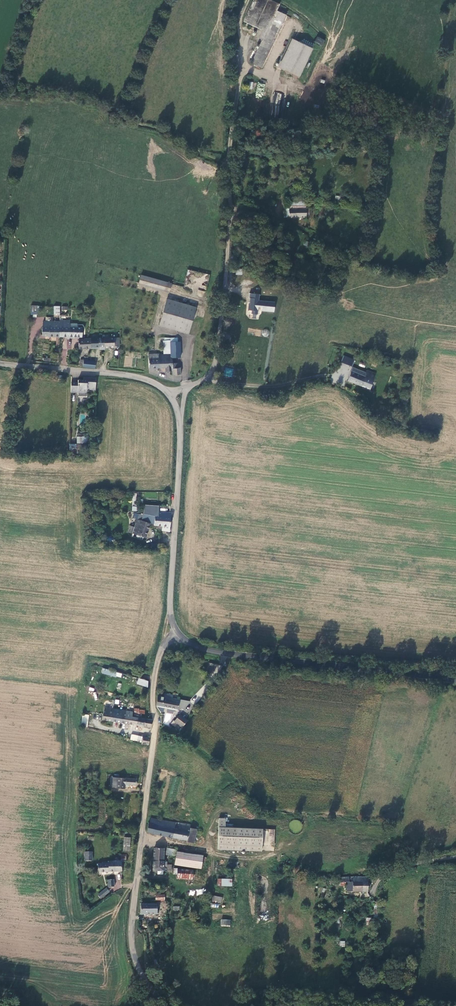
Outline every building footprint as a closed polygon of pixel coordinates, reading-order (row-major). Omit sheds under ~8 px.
[(251,64),(261,69),(285,16),(276,12),(279,6),(266,0),(253,0),(243,21),(259,27),(255,36),(263,39),(251,64)] [(318,36),(314,41),(322,46),(325,40),(318,36)] [(293,39),(279,69),(296,76),(310,48),(293,39)] [(279,105),(282,93),(274,92),(272,103),(279,105)] [(283,215),(308,215),(308,210),(306,210),(305,206),(292,206),(284,206),(284,210),(283,210),(283,215)] [(167,296),(171,282),(122,268),(117,287),(136,292),(137,289),(167,296)] [(250,293),(248,311),(252,311),(251,318),(257,319),(258,311),(274,312),(275,302),(259,300),(260,294),(250,293)] [(179,302),(166,298),(159,325),(188,332),(194,313),(203,316),(206,305),(180,297),(179,302)] [(38,306),(31,305),(30,316),(38,316),(38,306)] [(59,337),(69,337),(69,327),(69,320),(63,320),(63,327),(59,327),(59,337)] [(42,337),(48,337),(48,327),(56,327),(56,321),(52,321),(45,321),(43,321),(43,327),(42,328),(42,337)] [(48,337),(59,337),(59,327),(56,327),(48,327),(48,337)] [(69,337),(82,336),(82,327),(69,327),(69,337)] [(78,348),(90,347),(91,338),(84,337),(84,338),(79,339),(78,348)] [(90,347),(114,348),(114,337),(106,337),(91,338),(90,347)] [(71,340),(64,339),(63,349),(70,349),(71,340)] [(180,340),(178,340),(170,340),(170,341),(170,351),(171,355),(173,355),(180,355),(180,340)] [(171,355),(170,351),(157,352),(158,356),(148,357),(149,366),(166,366),(166,369),(173,369),(173,372),(181,372),(181,365),(178,365),(173,366),(173,357),(173,355),(171,355)] [(88,361),(88,357),(84,357),(84,360),(83,365),(83,366),(94,368),(95,362),(88,361)] [(346,379),(368,388),(374,372),(365,369),(364,370),(351,365),(349,370),(346,368),(344,372),(348,374),(346,379)] [(232,376),(233,368),(224,367),(224,376),(232,376)] [(77,382),(70,381),(69,391),(76,392),(76,396),(86,397),(86,389),(95,389),(96,378),(87,377),(86,380),(82,379),(77,379),(77,382)] [(88,434),(77,433),(76,443),(88,444),(88,434)] [(156,510),(157,508),(144,503),(141,511),(143,512),(149,514),(153,515),(156,516),(157,515),(160,515),(160,510),(156,510)] [(153,523),(153,524),(167,525),(169,511),(160,510),(160,515),(157,515),(156,516),(153,515),(153,523)] [(147,521),(153,523),(153,515),(149,514),(143,512),(141,511),(140,514),(138,519),(147,521)] [(127,524),(127,525),(125,530),(134,533),(140,535),(143,535),(146,524),(147,521),(138,519),(136,518),(135,518),(134,517),(132,525),(127,524)] [(120,678),(122,673),(102,668),(100,677),(103,678),(105,674),(120,678)] [(134,674),(132,681),(140,683),(141,676),(134,674)] [(173,698),(173,695),(172,695),(164,693),(163,698),(157,696),(156,705),(156,706),(176,710),(178,709),(181,699),(173,698)] [(183,711),(192,701),(181,699),(178,709),(183,711)] [(109,705),(100,703),(97,711),(97,714),(96,717),(107,719),(109,705)] [(107,719),(115,721),(117,713),(114,712),(115,707),(109,705),(107,719)] [(115,721),(123,722),(124,714),(121,713),(122,709),(115,707),(114,712),(117,713),(115,721)] [(124,722),(131,724),(133,715),(129,714),(127,714),(128,710),(122,709),(121,713),(124,714),(123,722),(124,722)] [(184,714),(178,710),(167,723),(174,728),(176,725),(178,726),(183,719),(182,718),(184,714)] [(131,724),(139,725),(140,716),(133,715),(131,724)] [(146,717),(140,716),(139,725),(146,726),(147,718),(146,717)] [(144,736),(137,734),(136,742),(143,743),(144,736)] [(132,777),(108,776),(107,785),(109,785),(112,786),(121,786),(122,782),(131,783),(132,777)] [(189,839),(191,825),(185,824),(185,820),(174,818),(173,825),(169,825),(169,819),(147,815),(146,820),(144,820),(143,829),(182,836),(183,838),(189,839)] [(256,846),(257,824),(220,823),(213,823),(213,845),(256,846)] [(167,841),(163,841),(162,851),(171,853),(172,846),(166,845),(167,841)] [(160,867),(162,868),(162,861),(159,860),(159,845),(150,844),(149,867),(153,867),(154,870),(155,870),(159,871),(160,867)] [(172,861),(197,865),(198,853),(173,849),(172,861)] [(93,861),(93,851),(84,851),(84,861),(93,861)] [(94,869),(117,868),(117,859),(117,858),(104,858),(104,861),(94,861),(94,869)] [(173,875),(188,875),(188,867),(174,866),(173,875)] [(341,886),(354,886),(355,871),(344,871),(344,874),(347,874),(347,877),(342,877),(341,877),(341,886)] [(103,890),(101,887),(92,894),(95,897),(103,890)] [(154,902),(138,902),(137,911),(154,911),(154,902)]
